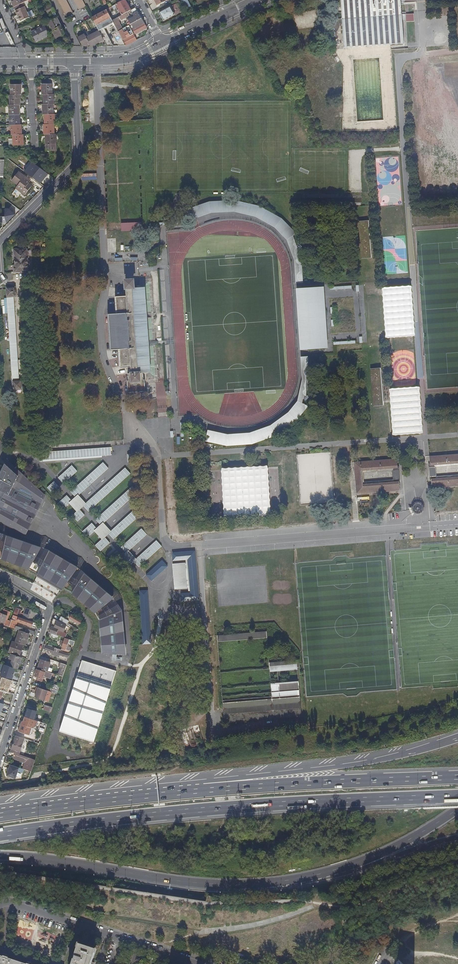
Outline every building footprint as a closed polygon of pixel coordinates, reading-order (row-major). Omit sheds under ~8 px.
[(65,0),(57,0),(66,17),(72,14),(65,0)] [(79,10),(86,7),(82,0),(74,0),(79,10)] [(125,0),(123,0),(116,4),(122,15),(127,12),(130,10),(125,0)] [(191,6),(188,0),(181,0),(186,9),(191,6)] [(401,0),(341,0),(344,47),(404,42),(401,0)] [(23,2),(14,6),(21,21),(34,15),(32,10),(28,12),(23,2)] [(175,15),(170,6),(159,12),(163,20),(175,15)] [(106,9),(92,17),(98,30),(102,28),(101,26),(99,23),(107,19),(108,21),(109,24),(113,22),(112,20),(108,12),(106,9)] [(122,15),(112,20),(113,22),(118,32),(122,29),(117,20),(119,18),(121,20),(129,15),(127,12),(122,15)] [(141,19),(139,14),(128,20),(128,22),(126,23),(128,26),(129,26),(132,24),(141,19)] [(61,27),(62,26),(57,17),(44,24),(44,25),(48,33),(52,31),(54,35),(55,34),(57,38),(61,36),(62,37),(64,36),(64,34),(61,27)] [(146,28),(141,19),(132,24),(135,28),(133,30),(135,34),(146,28)] [(36,41),(50,35),(48,33),(44,25),(31,31),(36,41)] [(123,41),(125,46),(132,42),(136,40),(132,32),(126,35),(124,33),(131,29),(129,26),(128,26),(126,28),(122,29),(118,32),(123,41)] [(102,28),(98,30),(107,47),(113,46),(103,27),(102,28)] [(86,38),(84,34),(79,36),(80,37),(78,38),(82,47),(86,46),(86,47),(89,45),(91,47),(100,42),(101,43),(104,42),(99,31),(86,38)] [(20,95),(21,95),(20,85),(10,85),(10,95),(20,95)] [(42,85),(43,95),(44,95),(53,94),(52,85),(42,85)] [(54,104),(54,94),(53,94),(44,95),(44,105),(53,105),(54,104)] [(10,95),(10,106),(19,105),(20,105),(20,95),(10,95)] [(10,106),(9,106),(9,116),(19,115),(19,105),(10,106)] [(44,105),(43,105),(44,115),(45,115),(53,114),(53,105),(44,105)] [(55,124),(55,114),(53,114),(45,115),(45,125),(54,124),(55,124)] [(20,125),(19,115),(9,116),(10,125),(11,125),(20,125)] [(45,125),(44,125),(44,135),(46,135),(54,135),(54,124),(45,125)] [(21,125),(20,125),(11,125),(12,136),(13,135),(21,135),(21,125)] [(56,144),(56,134),(54,135),(46,135),(46,145),(56,144)] [(23,135),(21,135),(13,135),(13,146),(23,145),(23,135)] [(48,174),(32,162),(25,172),(41,184),(48,174)] [(30,180),(18,171),(12,180),(18,185),(16,189),(25,195),(31,186),(28,184),(30,180)] [(187,209),(191,220),(212,213),(235,212),(256,217),(276,228),(287,240),(295,260),(296,283),(303,283),(302,259),(294,236),(297,233),(292,227),(283,218),(261,206),(236,200),(210,201),(187,209)] [(8,208),(2,208),(3,228),(15,215),(8,208)] [(371,257),(369,221),(356,222),(359,258),(371,257)] [(141,223),(121,224),(121,232),(142,231),(141,223)] [(26,250),(14,250),(15,265),(14,266),(14,272),(22,272),(22,270),(28,270),(26,250)] [(134,280),(126,281),(127,289),(128,289),(128,297),(116,297),(117,314),(109,315),(111,350),(115,350),(115,353),(120,353),(121,366),(132,366),(133,374),(128,374),(128,381),(127,381),(128,393),(145,392),(144,380),(143,380),(143,373),(149,373),(143,287),(134,288),(134,280)] [(410,285),(383,287),(386,337),(413,335),(410,285)] [(13,381),(14,390),(21,390),(22,382),(21,382),(21,381),(19,381),(13,297),(15,297),(14,286),(11,286),(11,288),(7,288),(13,381)] [(327,348),(323,287),(302,288),(306,349),(327,348)] [(229,435),(209,430),(206,441),(227,446),(229,446),(232,446),(253,444),(277,436),(297,421),(304,413),(309,406),(305,404),(311,379),(309,356),(302,357),(303,379),(298,401),(289,413),(271,425),(250,433),(229,435)] [(381,367),(370,368),(373,406),(384,405),(381,367)] [(417,387),(390,389),(394,435),(421,432),(417,387)] [(157,413),(166,412),(166,397),(156,398),(157,413)] [(123,448),(39,453),(40,461),(124,456),(123,448)] [(430,456),(431,464),(437,464),(457,462),(457,454),(430,456)] [(356,495),(400,492),(400,482),(363,484),(362,469),(392,468),(398,468),(398,459),(354,461),(356,495)] [(7,462),(0,477),(0,520),(25,532),(43,495),(7,462)] [(105,464),(72,493),(78,499),(110,470),(105,464)] [(221,469),(224,518),(270,516),(267,466),(221,469)] [(74,467),(59,479),(65,485),(79,473),(74,467)] [(128,469),(85,507),(90,513),(133,475),(128,469)] [(432,489),(457,487),(457,477),(431,479),(432,489)] [(61,489),(56,483),(49,489),(54,495),(61,489)] [(134,488),(97,521),(102,527),(139,494),(134,488)] [(59,505),(65,511),(74,503),(69,497),(59,505)] [(412,506),(412,509),(413,513),(416,515),(419,515),(422,514),(424,511),(425,507),(423,504),(421,502),(417,502),(414,504),(412,506)] [(86,517),(81,511),(74,517),(79,523),(86,517)] [(110,535),(115,541),(141,519),(135,513),(110,535)] [(93,524),(84,532),(89,539),(99,530),(93,524)] [(148,537),(143,530),(122,549),(127,555),(148,537)] [(30,567),(33,561),(42,566),(39,571),(64,586),(68,581),(77,586),(73,591),(97,611),(117,595),(83,575),(78,583),(71,578),(72,576),(66,572),(67,570),(65,568),(64,570),(44,560),(44,562),(35,557),(39,550),(7,538),(2,556),(30,567)] [(106,538),(96,546),(102,552),(111,544),(106,538)] [(158,544),(134,563),(139,570),(163,550),(158,544)] [(124,559),(118,553),(110,560),(115,566),(124,559)] [(196,555),(174,556),(174,564),(189,563),(191,596),(181,597),(182,605),(200,604),(196,555)] [(163,566),(146,578),(151,585),(168,572),(163,566)] [(136,573),(131,567),(123,573),(129,579),(136,573)] [(150,590),(142,590),(142,643),(150,643),(150,590)] [(23,618),(33,622),(35,617),(36,617),(37,614),(36,614),(37,611),(26,608),(23,618)] [(101,619),(105,653),(124,651),(119,611),(101,619)] [(18,622),(37,628),(38,623),(33,622),(23,618),(19,617),(13,615),(11,622),(9,627),(20,630),(22,631),(23,628),(16,626),(18,622)] [(80,620),(79,619),(78,618),(78,619),(71,615),(69,619),(78,624),(80,620)] [(64,624),(65,625),(67,622),(60,617),(57,621),(63,624),(64,624)] [(57,621),(53,618),(51,624),(53,625),(52,627),(51,626),(49,629),(51,630),(49,633),(53,634),(59,636),(64,638),(65,634),(62,633),(58,632),(59,628),(60,628),(63,624),(57,621)] [(78,633),(79,630),(75,628),(67,624),(66,626),(78,633)] [(23,645),(27,646),(30,638),(28,637),(29,633),(27,633),(22,631),(20,630),(16,642),(23,645)] [(267,631),(218,635),(218,643),(268,638),(267,631)] [(67,647),(68,644),(69,640),(65,638),(64,641),(62,641),(61,645),(63,645),(62,648),(66,650),(66,651),(69,652),(70,650),(70,648),(67,647)] [(19,656),(23,645),(16,642),(13,641),(9,653),(10,653),(19,656)] [(61,650),(44,644),(43,649),(53,652),(52,654),(58,656),(59,654),(68,658),(69,654),(61,651),(61,650)] [(9,666),(17,669),(18,665),(19,664),(19,663),(21,657),(19,656),(10,653),(8,659),(11,660),(9,666)] [(41,659),(38,668),(43,670),(48,672),(49,668),(48,668),(50,662),(41,659)] [(116,671),(82,660),(60,731),(94,743),(116,671)] [(299,660),(270,662),(270,669),(298,667),(298,668),(300,667),(299,660)] [(63,677),(67,665),(58,662),(57,667),(59,668),(57,674),(56,673),(55,674),(63,677)] [(9,666),(0,663),(0,668),(1,668),(0,672),(7,674),(9,666)] [(48,672),(43,670),(42,671),(37,669),(35,675),(36,676),(35,680),(41,681),(42,678),(43,678),(44,675),(54,678),(55,674),(48,672)] [(3,691),(8,692),(10,688),(11,688),(12,685),(11,685),(12,681),(3,677),(0,686),(0,690),(3,691)] [(272,696),(300,694),(299,683),(272,685),(272,696)] [(47,690),(57,694),(60,686),(55,684),(54,686),(53,686),(52,687),(47,686),(45,690),(47,690)] [(45,690),(37,687),(34,697),(44,701),(47,690),(45,690)] [(273,704),(301,702),(300,694),(272,696),(273,704)] [(25,717),(34,720),(37,712),(28,709),(25,717)] [(21,726),(19,731),(29,735),(32,728),(33,728),(36,726),(38,721),(34,720),(25,717),(23,722),(22,722),(22,723),(24,724),(23,727),(21,726)] [(10,751),(18,754),(23,738),(15,735),(10,751)] [(22,768),(31,772),(33,767),(35,760),(18,754),(10,751),(9,751),(7,756),(24,762),(22,768)] [(19,767),(9,764),(6,775),(15,778),(19,767)] [(92,962),(96,950),(78,945),(74,957),(75,958),(74,961),(73,960),(72,963),(91,963),(92,962)]
